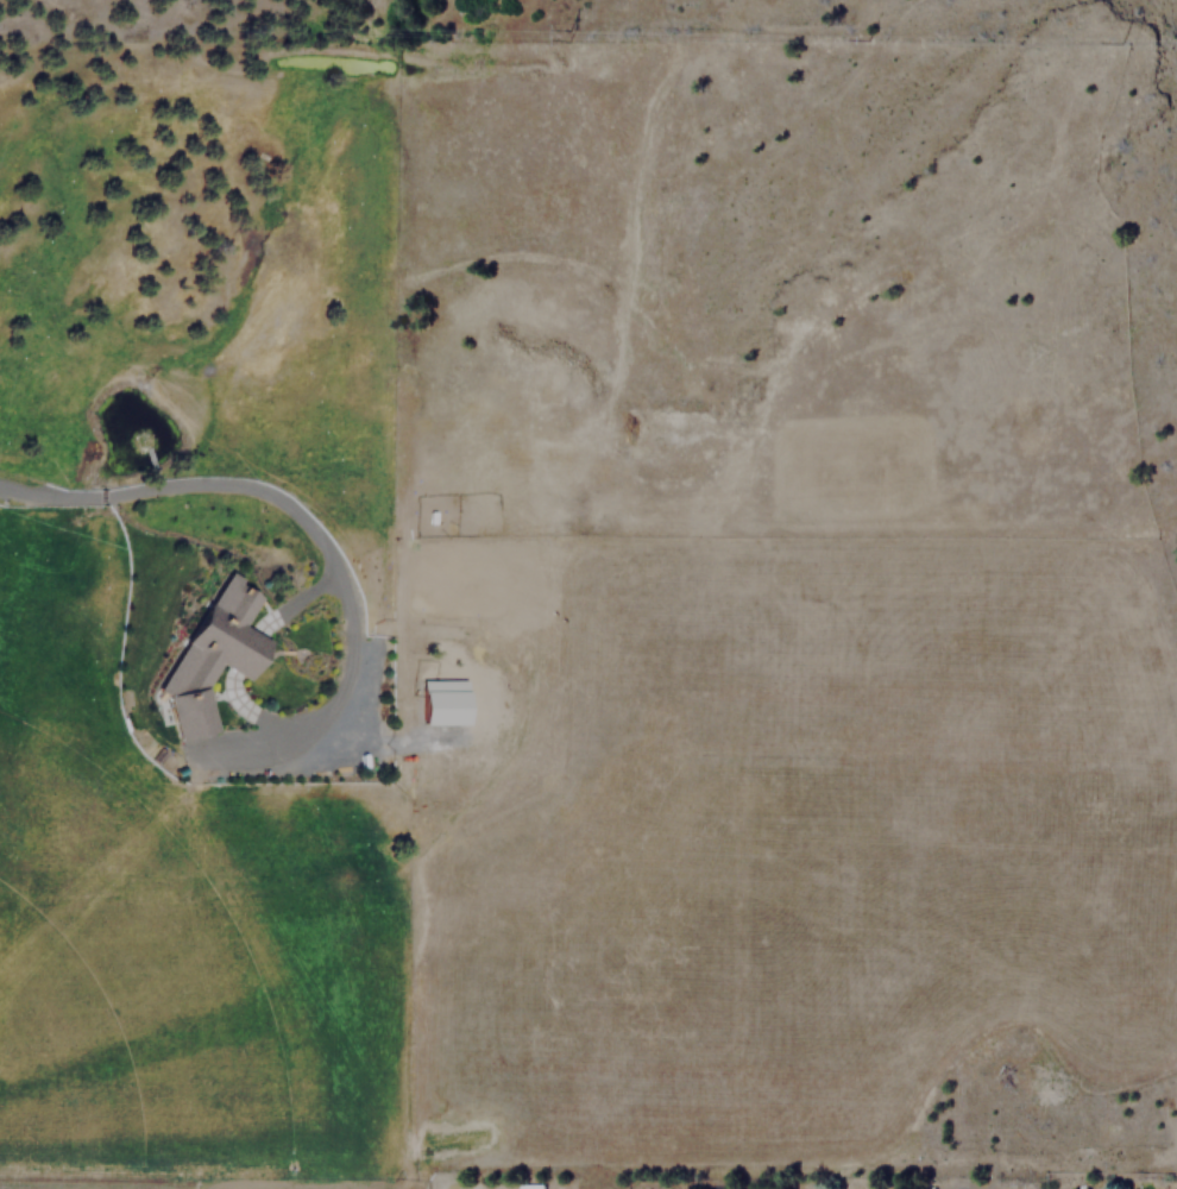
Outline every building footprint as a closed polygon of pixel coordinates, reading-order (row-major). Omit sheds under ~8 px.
[(171,741),(210,734),(203,688),(213,666),(215,666),(243,679),(262,640),(240,629),(257,592),(214,571),(157,693),(164,697),(171,741)] [(461,725),(461,680),(418,680),(417,724),(461,725)]
